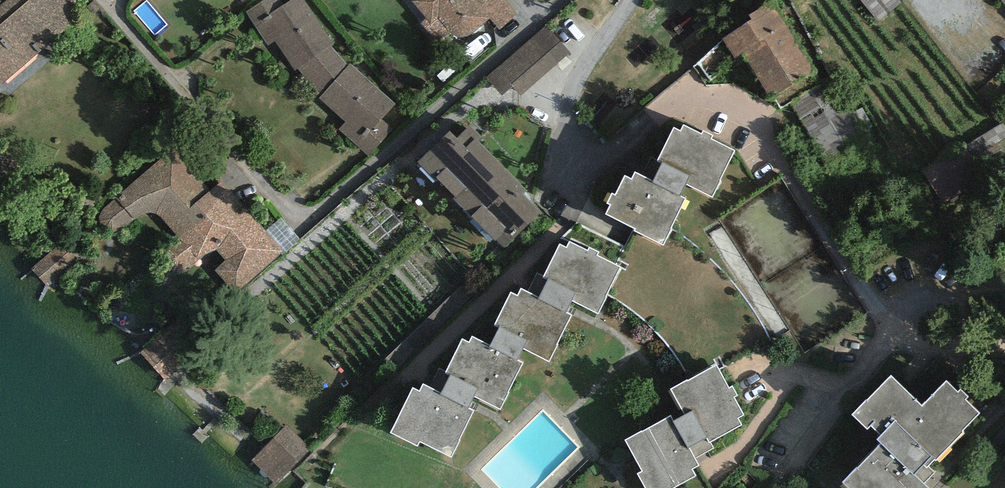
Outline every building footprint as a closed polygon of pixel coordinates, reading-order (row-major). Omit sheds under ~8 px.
[(2,84),(80,19),(68,6),(63,0),(6,0),(0,6),(0,82),(2,84)] [(294,71),(297,69),(331,46),(334,44),(304,0),(291,0),(283,5),(280,0),(264,0),(246,12),(268,46),(275,42),(294,71)] [(500,29),(517,14),(505,0),(414,0),(411,2),(426,18),(420,23),(438,42),(451,32),(454,35),(461,36),(466,37),(472,32),(490,18),(500,29)] [(901,3),(899,0),(862,0),(878,21),(901,3)] [(742,54),(770,99),(813,72),(770,2),(749,15),(752,19),(722,38),(734,59),(742,54)] [(520,96),(570,53),(547,26),(487,77),(503,95),(513,87),(520,96)] [(369,156),(394,129),(383,120),(396,105),(350,64),(348,66),(331,46),(297,69),(321,95),(319,97),(345,122),(338,129),(369,156)] [(456,197),(496,159),(479,141),(482,138),(469,126),(456,138),(450,131),(417,162),(436,181),(437,180),(456,197)] [(685,184),(712,197),(720,181),(718,180),(733,151),(709,139),(711,136),(704,132),(702,136),(684,127),(682,133),(674,129),(657,161),(662,163),(652,181),(635,172),(631,179),(624,175),(615,194),(612,193),(606,204),(610,205),(605,214),(635,229),(634,231),(663,246),(672,229),(670,228),(684,199),(679,196),(685,184)] [(167,224),(211,189),(174,149),(115,197),(116,199),(104,208),(100,212),(98,217),(98,221),(100,225),(105,230),(109,233),(115,232),(120,230),(133,219),(143,215),(151,212),(156,213),(161,216),(167,224)] [(456,197),(454,199),(495,242),(497,240),(503,247),(540,213),(523,195),(527,191),(496,159),(456,197)] [(283,252),(222,181),(211,189),(167,224),(179,240),(173,247),(168,252),(167,257),(167,263),(169,270),(177,274),(183,273),(192,266),(198,260),(215,248),(224,260),(216,270),(236,293),(283,252)] [(49,290),(80,263),(62,241),(30,268),(49,290)] [(567,248),(559,245),(543,277),(547,279),(538,298),(521,290),(518,296),(511,292),(495,325),(499,327),(527,341),(522,349),(550,363),(559,345),(557,344),(571,316),(566,313),(572,301),(598,314),(608,297),(606,296),(621,267),(598,255),(600,252),(590,247),(588,252),(570,242),(567,248)] [(509,391),(523,363),(517,360),(522,349),(527,341),(499,327),(490,346),(472,337),(469,342),(463,339),(446,372),(451,374),(441,394),(423,385),(420,391),(412,387),(390,433),(418,447),(420,442),(452,457),(460,441),(459,440),(474,411),(469,408),(474,398),(501,412),(511,392),(509,391)] [(744,415),(734,397),(737,396),(732,387),(729,388),(717,366),(688,382),(687,380),(671,389),(685,415),(673,422),(670,417),(642,433),(641,431),(625,440),(642,471),(638,474),(645,487),(675,487),(695,477),(691,469),(698,466),(694,459),(713,448),(710,442),(741,425),(737,418),(744,415)] [(979,413),(965,400),(969,397),(961,389),(958,392),(946,380),(922,405),(891,376),(868,400),(866,399),(851,415),(866,429),(870,425),(881,435),(877,440),(881,444),(858,468),(856,467),(841,482),(847,487),(927,487),(923,484),(934,473),(928,467),(935,460),(936,461),(964,433),(962,431),(979,413)] [(275,485),(311,449),(287,425),(251,460),(275,485)]
